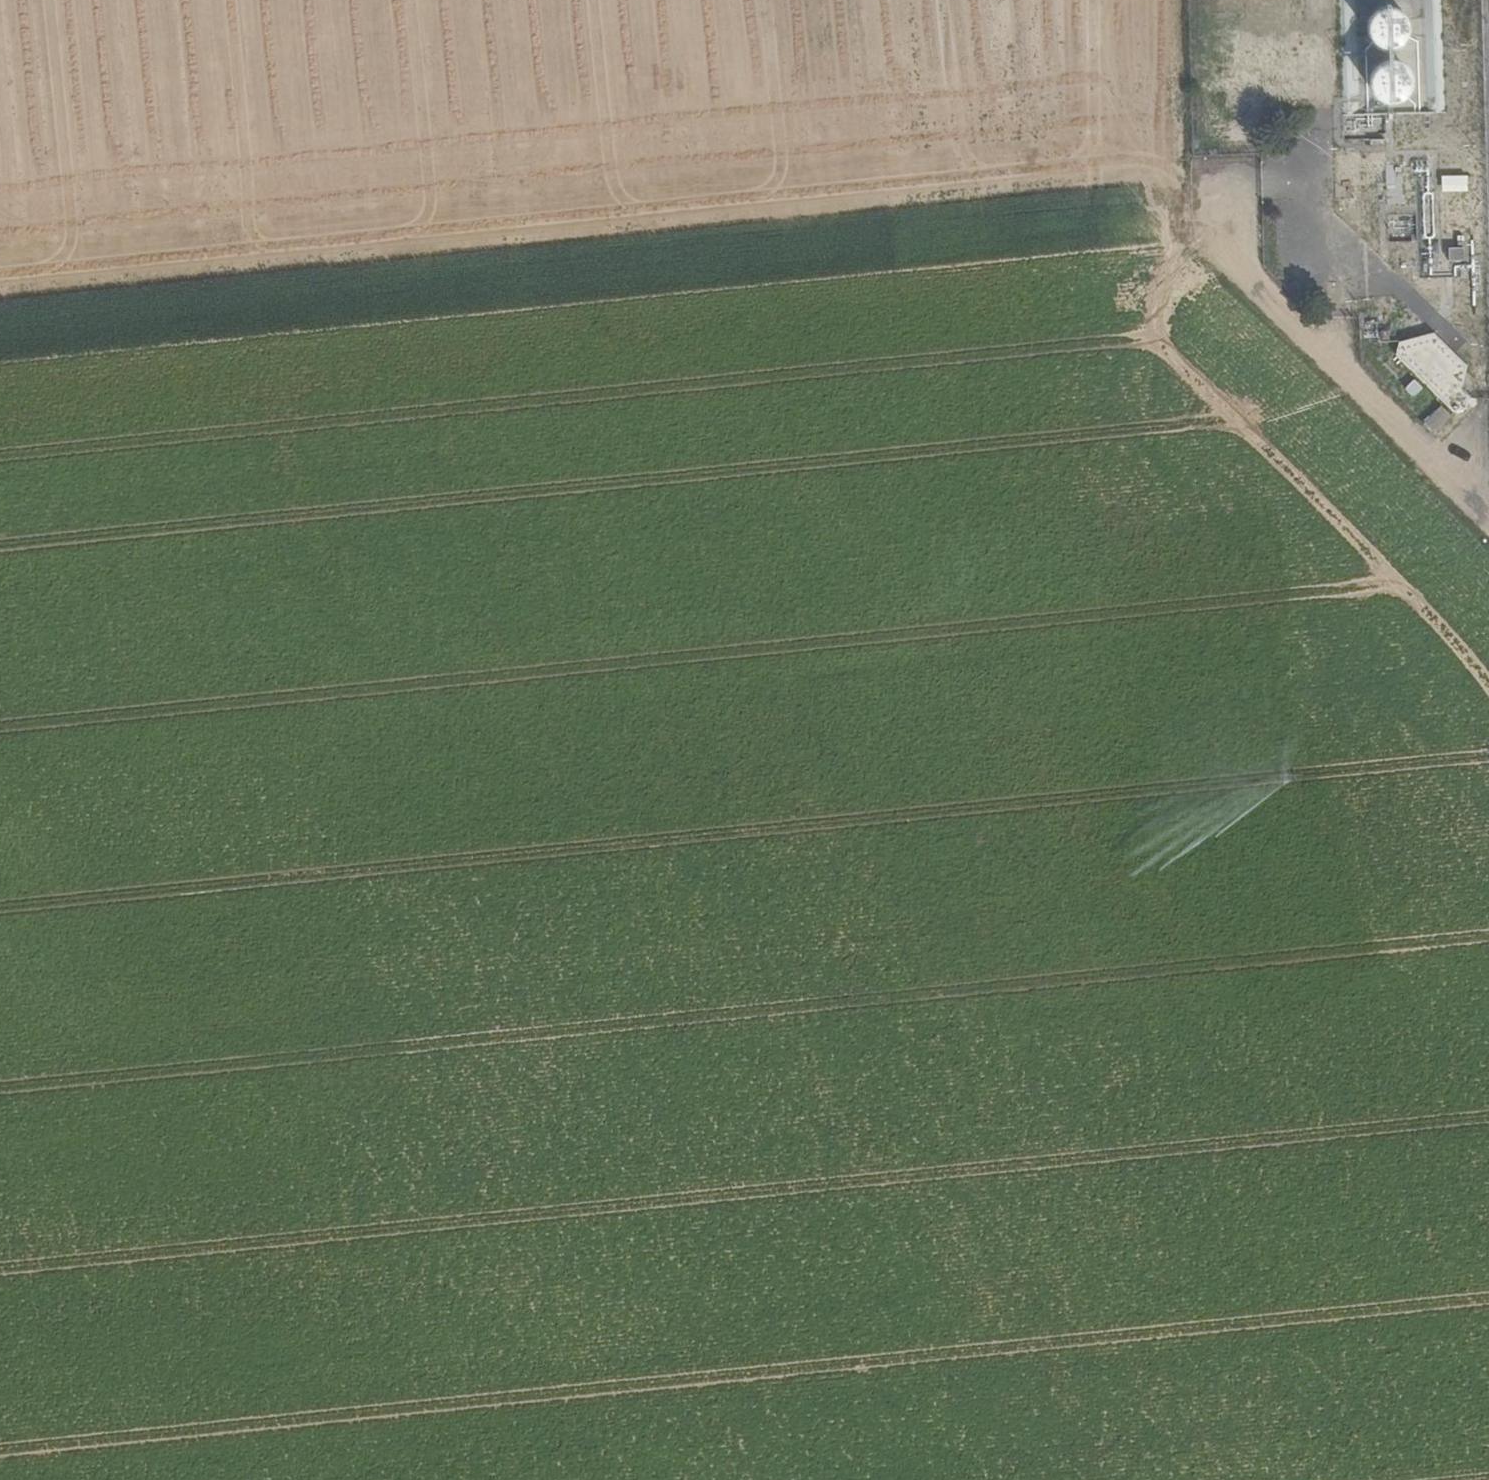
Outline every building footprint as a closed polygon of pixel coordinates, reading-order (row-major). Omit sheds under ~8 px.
[(1393,5),(1390,5),(1388,4),(1383,5),(1380,6),(1376,8),(1372,11),(1370,13),(1368,18),(1367,23),(1367,25),(1367,30),(1369,35),(1372,39),(1373,41),(1377,44),(1382,46),(1385,46),(1388,46),(1393,46),(1395,45),(1399,43),(1403,39),(1405,37),(1407,33),(1408,30),(1408,25),(1408,23),(1407,18),(1405,14),(1401,10),(1399,8),(1397,7),(1393,5)] [(1393,60),(1390,59),(1388,59),(1383,60),(1378,61),(1375,63),(1371,66),(1368,70),(1367,73),(1366,78),(1366,83),(1367,88),(1368,91),(1371,95),(1373,97),(1377,100),(1382,102),(1385,102),(1388,103),(1393,102),(1395,101),(1400,99),(1402,97),(1406,93),(1407,91),(1409,86),(1409,83),(1409,78),(1408,73),(1406,68),(1404,66),(1400,63),(1395,60),(1393,60)] [(1385,208),(1409,209),(1411,170),(1387,169),(1385,208)] [(1439,177),(1440,193),(1467,193),(1466,176),(1439,177)] [(1429,336),(1395,345),(1393,359),(1441,406),(1451,416),(1463,413),(1466,401),(1458,393),(1464,370),(1429,336)]
